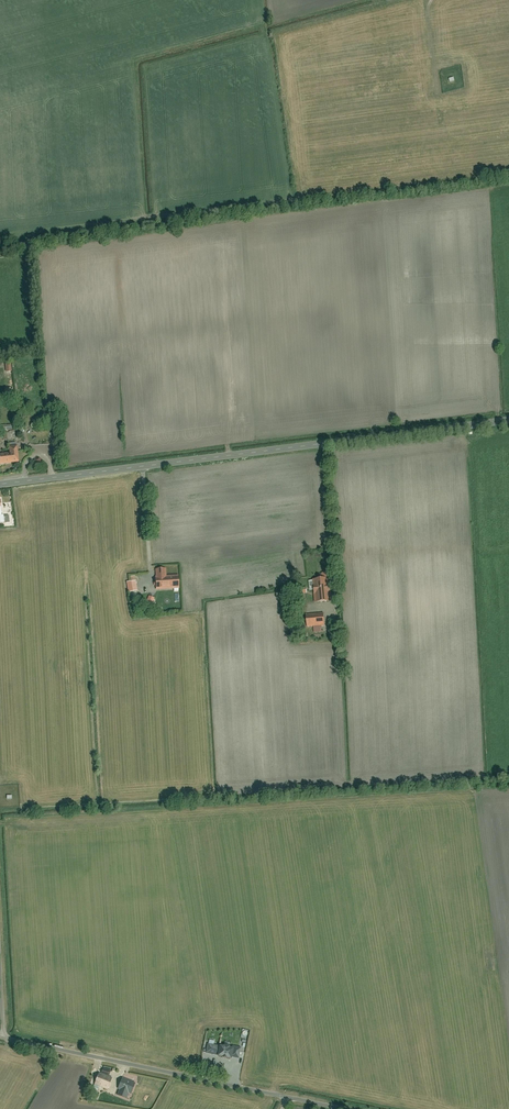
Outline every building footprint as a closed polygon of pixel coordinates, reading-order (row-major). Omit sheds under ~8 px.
[(3,430),(4,437),(17,436),(16,424),(9,424),(10,429),(3,430)] [(21,460),(19,446),(13,447),(14,454),(0,455),(0,463),(21,460)] [(10,516),(0,516),(0,525),(10,524),(10,516)] [(155,589),(178,588),(178,577),(164,578),(163,570),(154,570),(155,589)] [(128,583),(129,599),(136,598),(135,593),(138,593),(137,578),(131,578),(131,583),(128,583)] [(316,603),(331,601),(329,580),(314,581),(316,603)] [(147,598),(143,608),(149,611),(153,601),(147,598)] [(310,636),(322,636),(322,615),(304,616),(304,629),(310,629),(310,636)] [(231,1059),(233,1049),(229,1048),(230,1043),(225,1042),(224,1047),(220,1046),(220,1047),(214,1045),(215,1041),(209,1040),(206,1053),(218,1055),(218,1056),(222,1057),(227,1058),(231,1059)] [(92,1087),(105,1093),(111,1080),(98,1074),(92,1087)] [(127,1093),(129,1094),(133,1083),(120,1078),(115,1087),(118,1088),(114,1096),(124,1100),(127,1093)]
